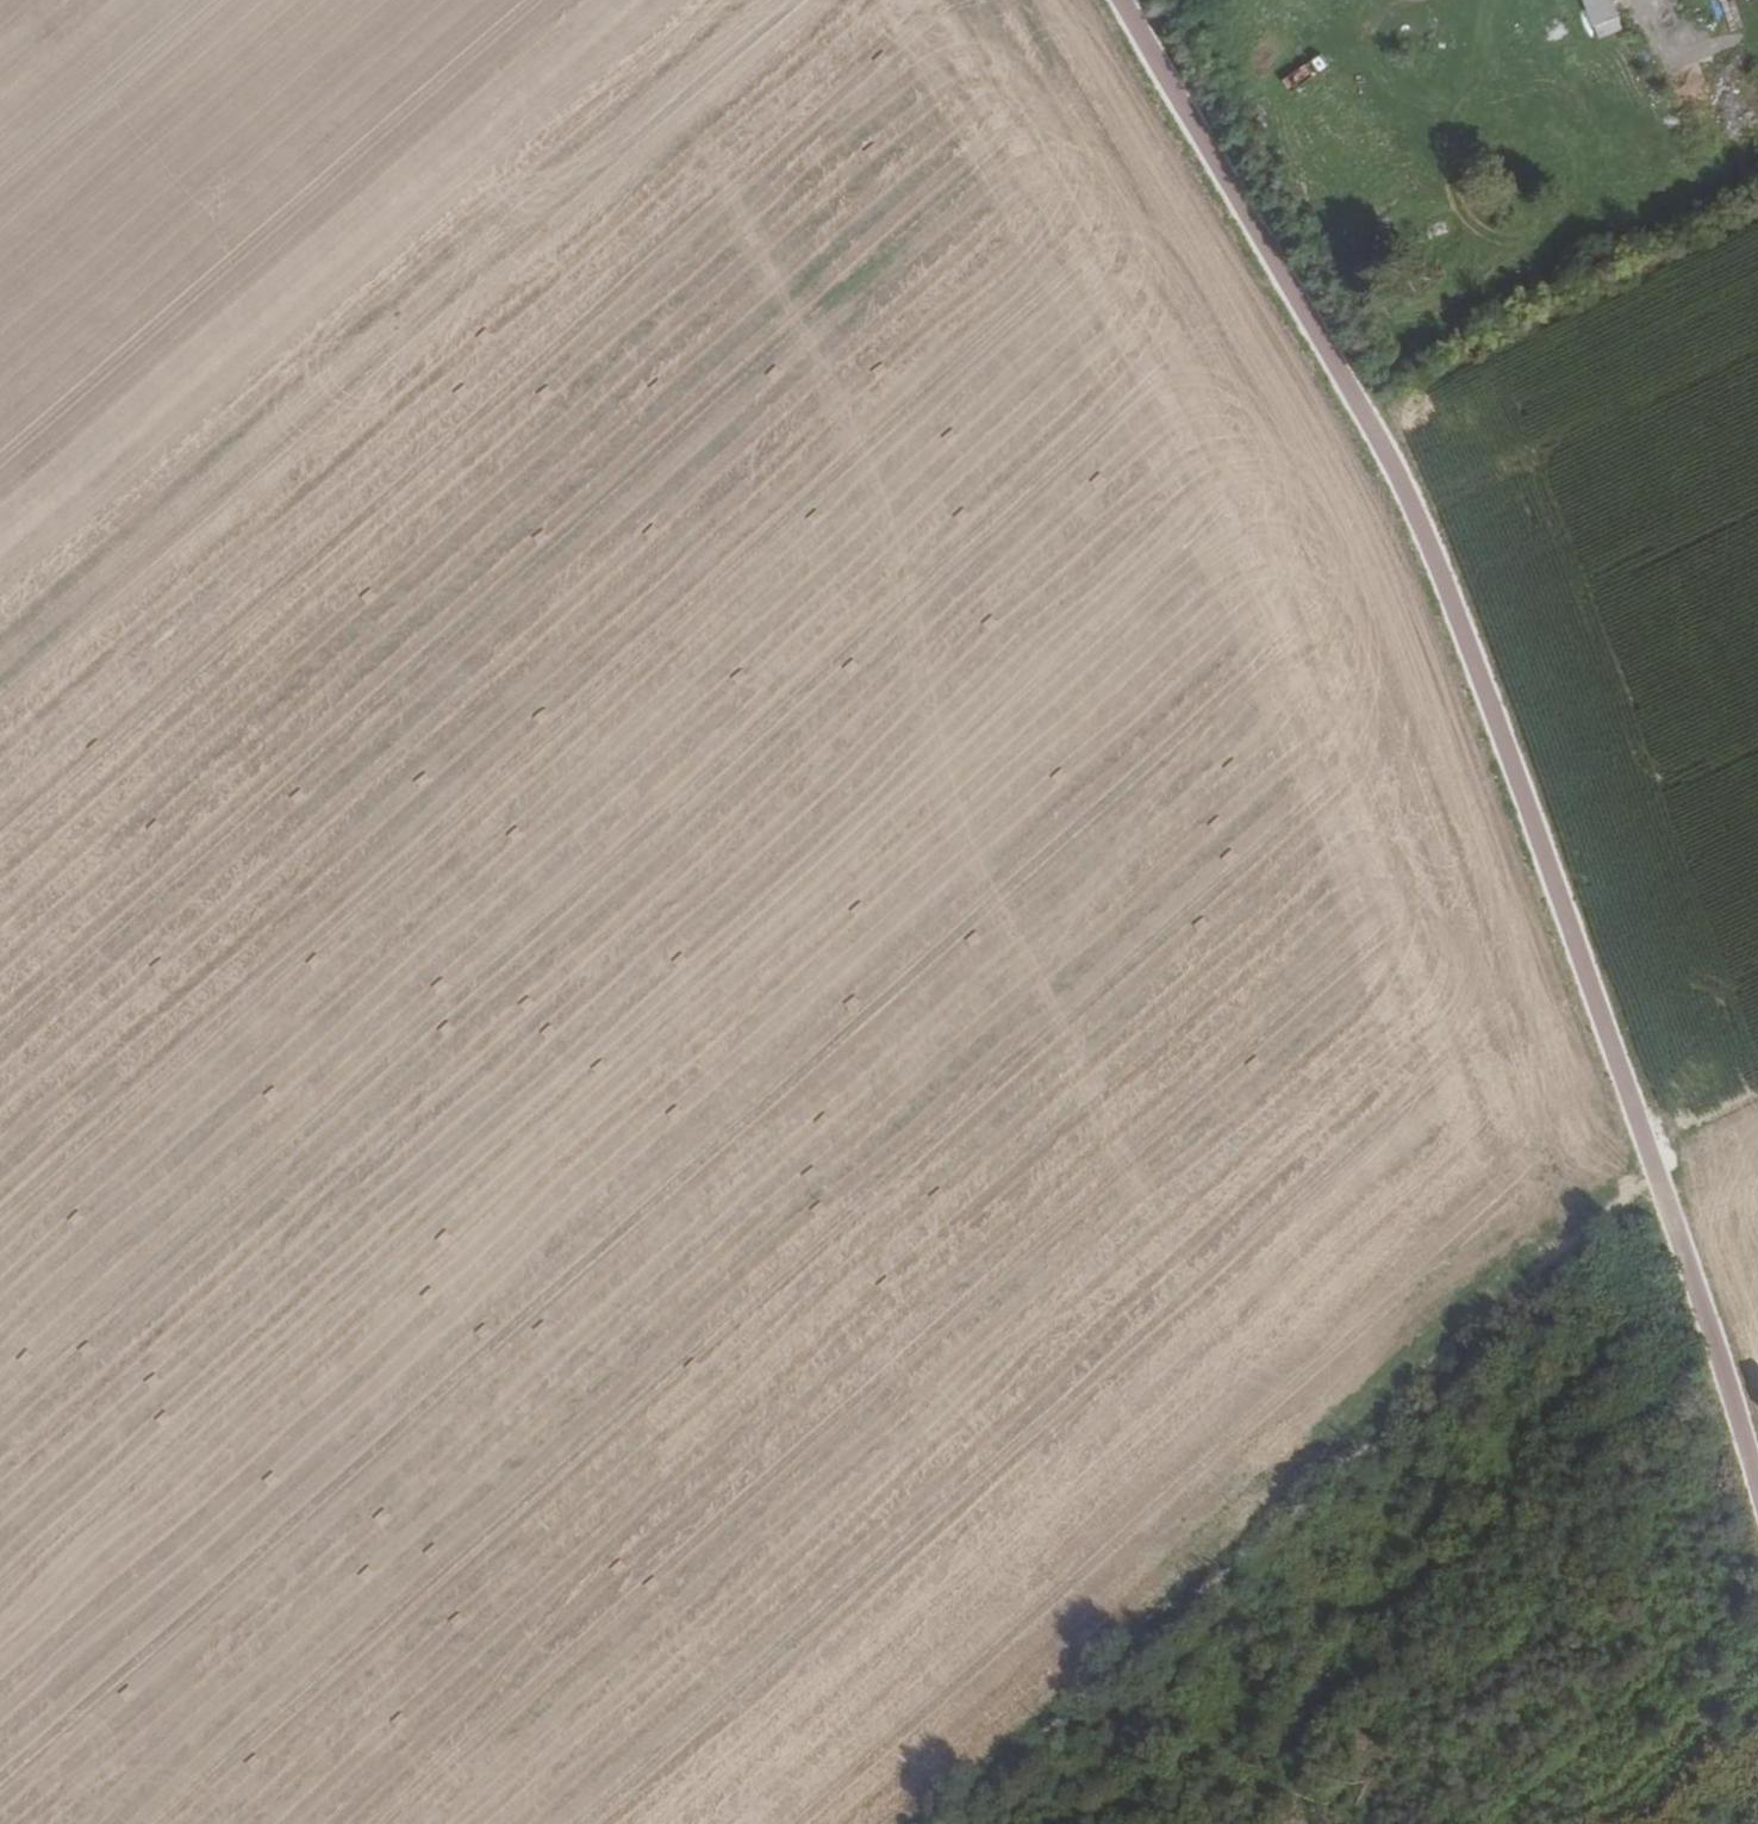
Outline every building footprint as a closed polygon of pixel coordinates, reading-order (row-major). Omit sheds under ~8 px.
[(1624,33),(1612,0),(1585,0),(1602,42),(1624,33)]
